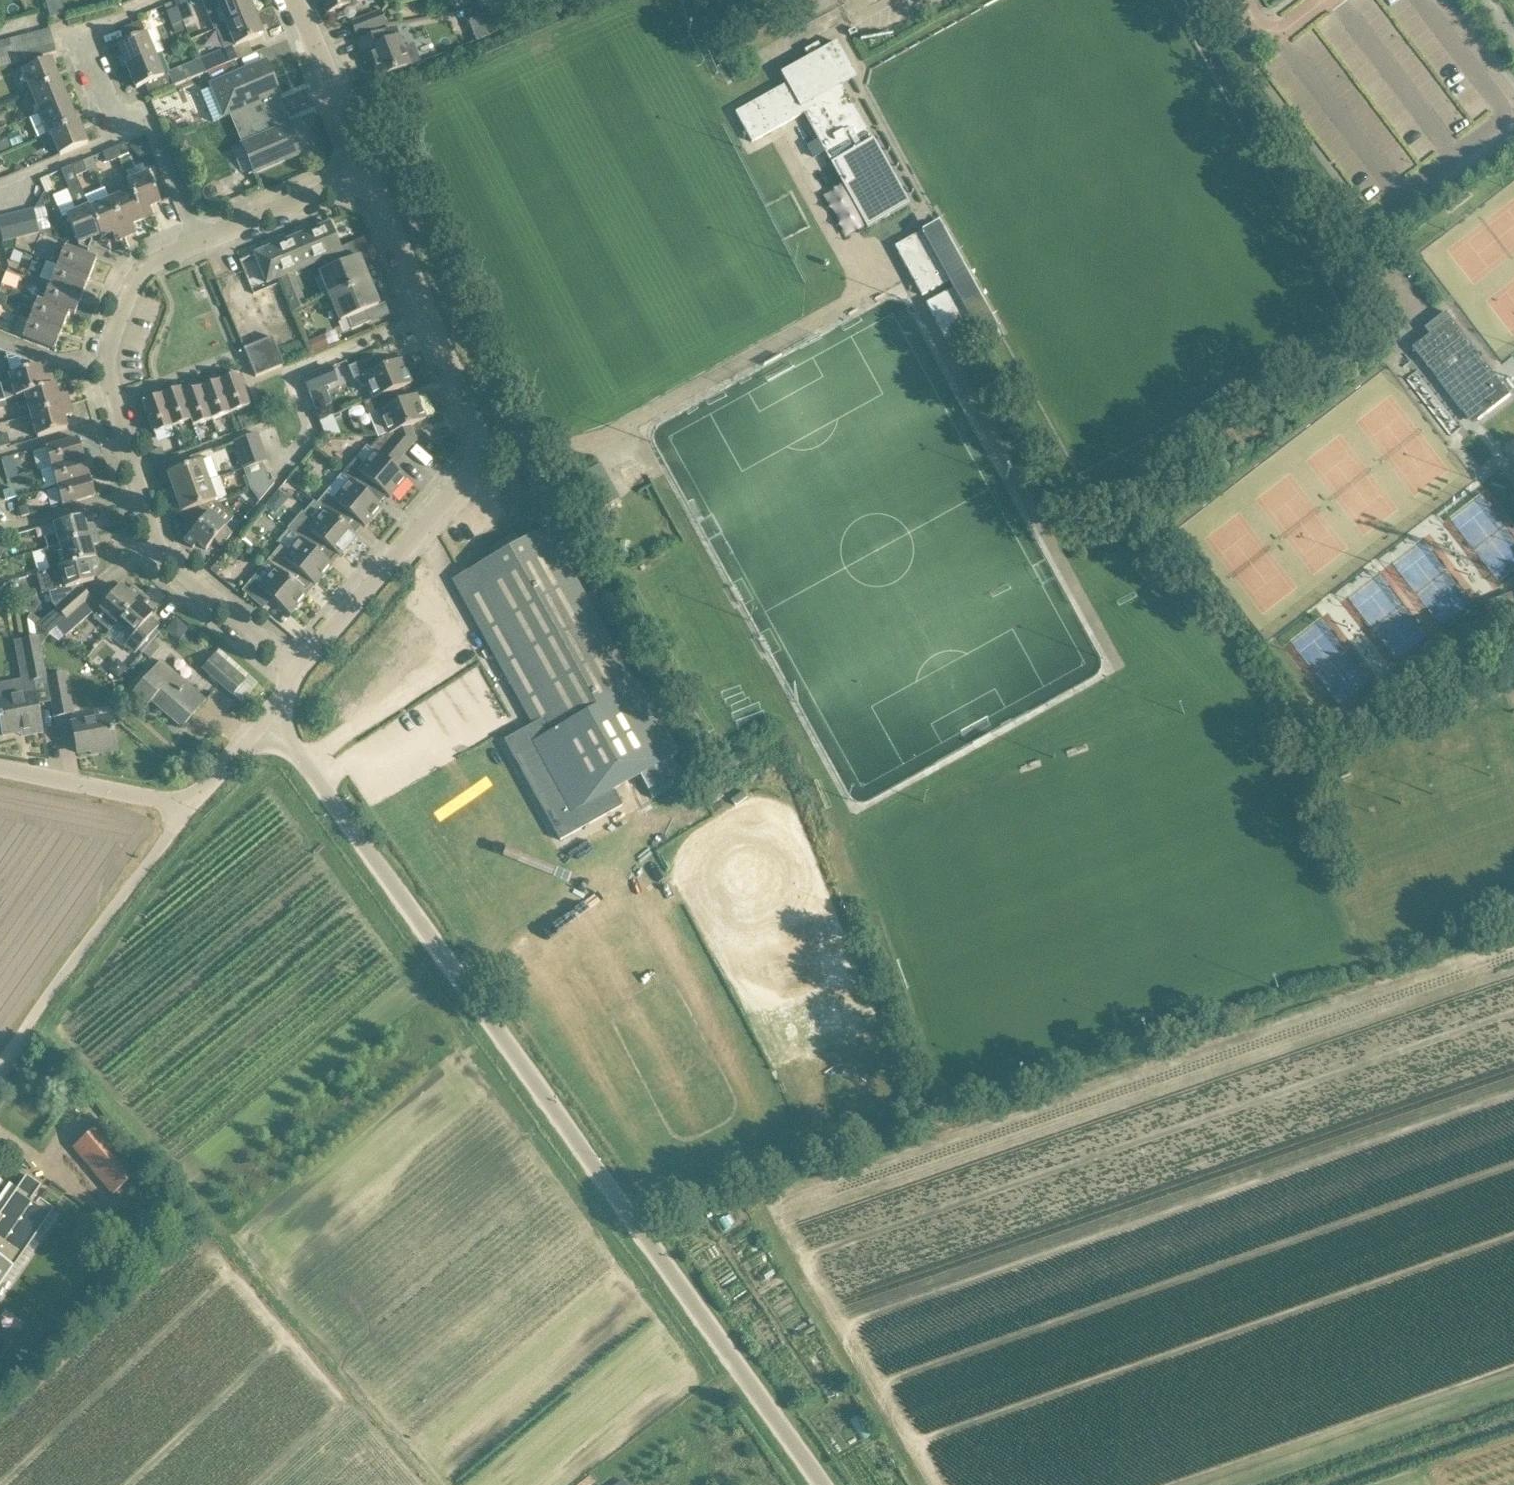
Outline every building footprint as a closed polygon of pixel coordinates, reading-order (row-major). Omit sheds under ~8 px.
[(207,8),(216,30),(254,14),(248,0),(217,0),(218,4),(207,8)] [(327,14),(350,4),(349,0),(321,0),(327,14)] [(188,4),(177,8),(183,21),(193,17),(188,4)] [(183,21),(177,8),(167,13),(172,26),(183,21)] [(470,22),(478,42),(502,31),(495,11),(470,22)] [(352,23),(357,35),(386,24),(381,12),(352,23)] [(216,30),(224,49),(200,60),(205,73),(208,72),(235,61),(234,60),(237,59),(231,47),(235,45),(236,47),(263,35),(254,14),(216,30)] [(373,60),(379,77),(420,61),(413,44),(403,48),(396,28),(358,42),(365,63),(373,60)] [(37,58),(56,53),(50,30),(31,35),(0,43),(0,68),(37,58)] [(118,45),(127,67),(155,56),(146,34),(118,45)] [(818,43),(805,51),(809,58),(781,73),(787,84),(735,113),(752,143),(804,114),(819,141),(825,152),(867,228),(908,205),(842,85),(856,77),(837,42),(822,50),(818,43)] [(155,56),(127,67),(136,89),(164,77),(155,56)] [(23,71),(32,93),(59,81),(50,59),(23,71)] [(168,74),(173,87),(205,73),(200,60),(168,74)] [(266,61),(240,72),(235,61),(208,72),(213,84),(210,85),(224,117),(231,115),(253,105),(256,111),(279,101),(277,95),(280,94),(266,61)] [(32,93),(40,114),(68,102),(59,81),(32,93)] [(253,105),(231,115),(243,144),(242,145),(254,174),(313,149),(301,120),(289,125),(279,101),(256,111),(253,105)] [(40,114),(49,135),(79,122),(78,121),(76,122),(68,102),(40,114)] [(79,122),(49,135),(50,136),(51,135),(60,156),(88,144),(79,122)] [(819,141),(808,147),(815,158),(825,152),(819,141)] [(125,144),(114,149),(118,159),(129,154),(125,144)] [(114,149),(103,153),(107,164),(118,159),(114,149)] [(83,162),(71,167),(76,177),(77,176),(87,172),(83,162)] [(76,177),(71,167),(62,171),(70,190),(68,191),(77,213),(67,217),(79,247),(88,251),(92,242),(91,239),(100,235),(89,208),(90,207),(77,176),(76,177)] [(160,203),(149,175),(126,184),(129,191),(142,221),(144,220),(143,220),(153,216),(149,207),(160,203)] [(41,180),(47,194),(55,190),(49,176),(41,180)] [(206,189),(204,194),(206,199),(211,201),(216,199),(218,194),(216,189),(211,187),(206,189)] [(142,221),(129,191),(110,199),(126,237),(136,233),(132,225),(142,221)] [(3,242),(40,233),(39,231),(53,237),(42,197),(34,210),(0,218),(0,230),(3,242)] [(110,199),(90,207),(89,208),(100,235),(101,238),(112,233),(115,242),(126,237),(110,199)] [(895,247),(922,296),(948,281),(953,289),(926,304),(953,353),(980,339),(994,331),(999,339),(1005,336),(937,213),(931,216),(935,224),(929,228),(912,237),(895,247)] [(266,282),(323,260),(342,252),(330,223),(255,254),(263,273),(266,282)] [(65,247),(57,266),(89,278),(97,259),(65,247)] [(10,262),(19,266),(24,254),(14,250),(10,262)] [(321,272),(331,296),(368,281),(358,257),(346,262),(342,252),(323,260),(327,270),(321,272)] [(57,266),(50,284),(82,296),(89,278),(57,266)] [(7,274),(3,285),(17,291),(22,279),(7,274)] [(368,281),(331,296),(333,303),(341,322),(347,319),(351,330),(371,322),(366,311),(378,306),(368,281)] [(50,284),(43,302),(69,312),(69,313),(75,315),(82,296),(50,284)] [(38,299),(30,318),(62,331),(69,313),(69,312),(43,302),(38,299)] [(1511,395),(1451,319),(1446,312),(1426,328),(1430,335),(1413,348),(1428,367),(1435,362),(1479,420),(1511,395)] [(62,331),(30,318),(23,337),(55,350),(62,331)] [(244,349),(256,377),(284,366),(272,337),(244,349)] [(324,338),(311,343),(315,353),(328,347),(324,338)] [(39,367),(31,369),(29,362),(0,351),(0,352),(6,354),(11,375),(10,375),(12,382),(0,385),(0,402),(16,397),(55,386),(54,386),(51,376),(43,378),(39,367)] [(367,385),(372,399),(373,401),(390,393),(411,384),(401,359),(379,369),(374,357),(349,367),(355,380),(358,378),(361,384),(364,386),(367,385)] [(302,378),(308,393),(324,387),(335,382),(329,367),(302,378)] [(238,375),(219,381),(231,413),(250,407),(238,375)] [(219,381),(201,388),(212,420),(231,413),(219,381)] [(28,406),(31,416),(69,405),(66,394),(58,397),(55,386),(16,397),(20,409),(28,406)] [(181,388),(162,395),(173,427),(191,421),(182,394),(183,394),(181,388)] [(201,388),(183,394),(182,394),(191,421),(193,427),(212,420),(201,388)] [(379,439),(380,438),(391,448),(414,438),(410,426),(426,419),(416,395),(394,404),(390,393),(373,401),(372,399),(364,402),(373,425),(372,427),(374,432),(377,433),(379,439)] [(173,427),(162,395),(142,402),(154,434),(173,427)] [(69,405),(31,416),(37,438),(67,430),(64,418),(72,416),(69,405)] [(327,434),(341,431),(337,415),(323,418),(327,434)] [(244,468),(262,462),(267,460),(258,433),(234,441),(237,450),(244,468)] [(10,445),(7,434),(0,436),(0,448),(10,445)] [(415,440),(414,438),(391,448),(380,438),(379,439),(371,449),(367,446),(343,474),(349,479),(364,492),(372,483),(390,498),(407,478),(393,466),(415,440)] [(45,448),(51,468),(84,458),(79,439),(60,444),(45,448)] [(51,468),(56,486),(90,477),(84,458),(51,468)] [(218,478),(211,459),(201,462),(180,469),(161,476),(164,484),(171,482),(175,493),(208,482),(218,478)] [(251,489),(254,488),(269,483),(262,462),(244,468),(247,477),(251,489)] [(90,477),(56,486),(62,506),(76,502),(95,497),(90,477)] [(347,512),(365,527),(382,507),(364,492),(349,479),(333,498),(326,493),(318,503),(339,521),(347,512)] [(273,481),(269,483),(254,488),(258,502),(274,483),(273,481)] [(175,516),(182,513),(203,506),(215,502),(208,482),(175,493),(180,505),(172,508),(175,516)] [(4,491),(6,500),(16,498),(14,489),(4,491)] [(339,521),(318,503),(315,501),(303,515),(301,513),(288,528),(299,538),(314,550),(322,541),(340,557),(357,537),(339,521)] [(28,505),(18,508),(21,517),(30,514),(28,505)] [(203,506),(182,513),(190,534),(185,541),(193,548),(197,543),(206,550),(214,541),(221,547),(232,534),(225,528),(210,515),(207,516),(203,506)] [(45,538),(48,549),(96,536),(93,525),(86,527),(83,516),(55,525),(58,535),(45,538)] [(533,724),(504,740),(560,841),(622,806),(613,790),(640,775),(648,790),(677,774),(669,759),(679,753),(639,682),(634,686),(546,528),(519,543),(515,535),(492,548),(496,556),(453,580),(533,724)] [(44,550),(50,570),(95,557),(92,548),(99,546),(96,536),(48,549),(44,550)] [(266,563),(275,571),(277,569),(289,580),(297,570),(315,586),(332,566),(314,550),(299,538),(288,551),(282,545),(266,563)] [(55,590),(50,592),(53,604),(58,610),(39,627),(38,627),(48,634),(57,626),(83,603),(84,604),(91,598),(82,588),(81,585),(94,581),(91,570),(98,568),(95,557),(50,570),(55,590)] [(225,570),(222,573),(222,577),(225,580),(230,580),(232,576),(232,572),(229,569),(225,570)] [(307,595),(289,580),(277,569),(275,571),(260,588),(251,581),(242,591),(263,610),(272,600),(290,615),(307,595)] [(109,632),(116,624),(116,623),(140,595),(132,589),(128,594),(120,587),(100,609),(101,610),(94,618),(109,632)] [(116,623),(116,624),(132,637),(125,645),(135,654),(159,626),(150,618),(152,615),(144,608),(149,603),(140,595),(116,623)] [(1489,602),(1499,624),(1508,620),(1499,598),(1489,602)] [(83,603),(57,626),(65,635),(66,637),(77,627),(92,613),(84,604),(83,603)] [(1485,604),(1476,608),(1484,629),(1493,626),(1485,604)] [(176,619),(166,631),(177,640),(188,628),(176,619)] [(2,736),(28,731),(29,735),(43,732),(39,712),(38,704),(35,693),(33,680),(45,678),(39,648),(40,647),(37,628),(38,627),(39,627),(37,626),(30,620),(27,620),(31,639),(20,642),(27,678),(22,679),(7,682),(10,694),(0,696),(0,723),(2,736)] [(38,627),(37,628),(40,647),(49,635),(48,634),(38,627)] [(202,669),(233,695),(246,680),(216,654),(202,669)] [(128,669),(119,661),(111,671),(120,678),(128,669)] [(151,702),(182,728),(206,700),(160,661),(127,700),(142,712),(151,702)] [(47,678),(54,717),(72,714),(64,675),(47,678)] [(72,724),(74,734),(78,754),(99,749),(99,753),(116,750),(110,717),(72,724)] [(117,1192),(127,1203),(148,1185),(138,1174),(139,1173),(99,1125),(73,1147),(113,1195),(117,1192)] [(32,1199),(41,1186),(26,1176),(17,1189),(9,1183),(0,1197),(0,1211),(1,1212),(0,1214),(0,1288),(54,1209),(40,1199),(37,1202),(32,1199)]
